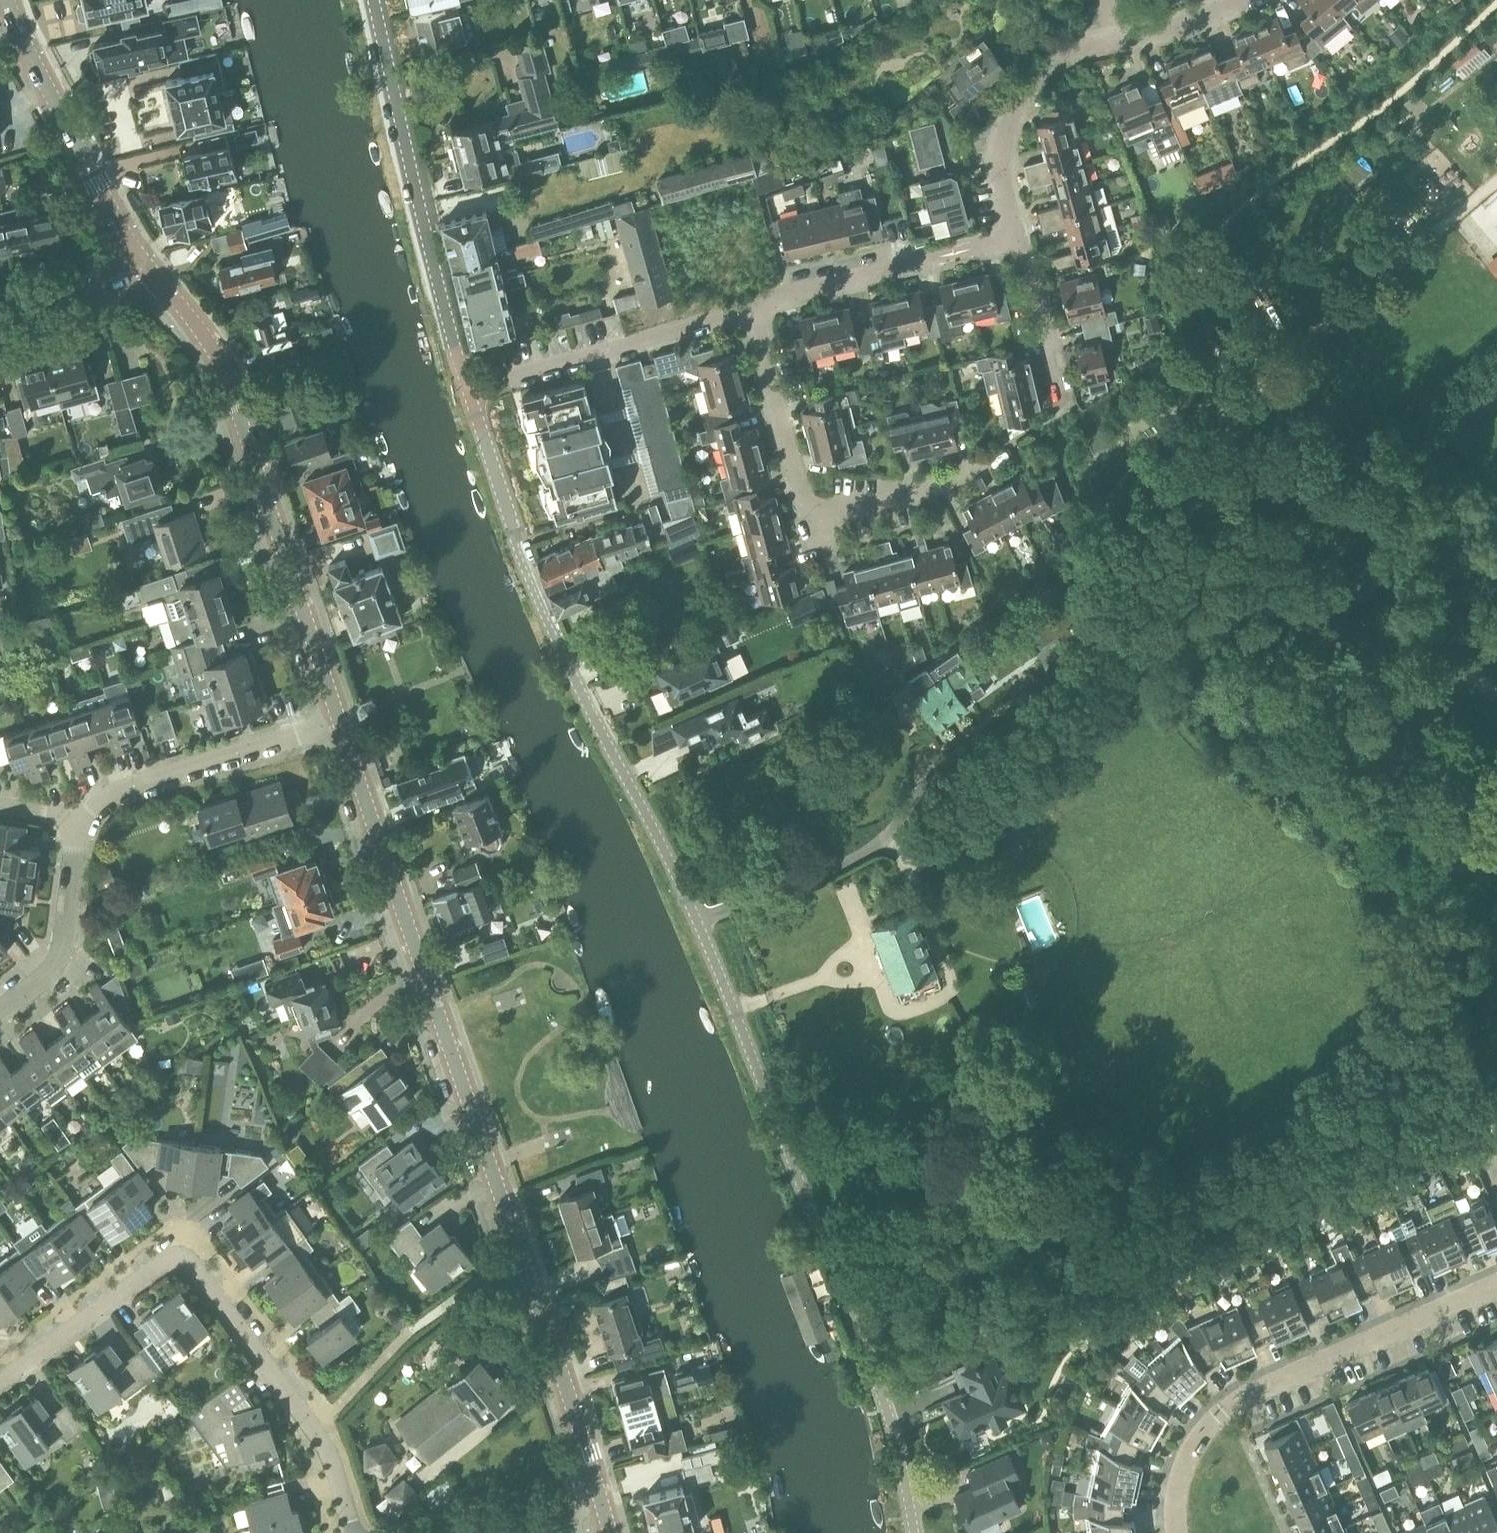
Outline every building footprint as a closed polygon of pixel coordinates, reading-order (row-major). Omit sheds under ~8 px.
[(77,7),(80,18),(83,20),(89,19),(89,20),(148,7),(146,0),(84,0),(85,2),(79,3),(77,7)] [(412,8),(448,0),(410,0),(412,8)] [(565,11),(572,9),(570,0),(562,0),(565,11)] [(1308,29),(1303,34),(1302,34),(1313,50),(1313,51),(1320,43),(1321,44),(1349,21),(1342,12),(1341,13),(1331,0),(1300,0),(1309,11),(1300,19),(1308,29)] [(1341,13),(1342,12),(1354,2),(1361,11),(1375,0),(1331,0),(1341,13)] [(445,9),(414,16),(423,55),(454,47),(454,46),(466,43),(458,7),(446,10),(445,9)] [(96,50),(91,51),(95,66),(99,65),(100,71),(129,65),(130,69),(143,66),(142,62),(161,58),(157,41),(194,33),(190,14),(159,21),(161,30),(155,32),(155,31),(137,35),(136,31),(122,33),(123,37),(95,44),(96,50)] [(139,15),(122,19),(124,27),(141,23),(139,15)] [(1253,22),(1269,62),(1284,56),(1288,67),(1308,58),(1313,51),(1313,50),(1302,34),(1298,36),(1295,28),(1284,33),(1277,15),(1266,19),(1265,17),(1256,21),(1255,21),(1253,22)] [(686,21),(662,28),(667,43),(690,37),(686,21)] [(1227,56),(1240,87),(1260,78),(1255,68),(1269,62),(1253,22),(1250,23),(1241,27),(1242,29),(1231,34),(1238,51),(1227,56)] [(862,23),(851,29),(857,40),(868,34),(864,27),(863,26),(862,23)] [(1397,25),(1386,33),(1396,46),(1407,38),(1397,25)] [(726,26),(699,33),(703,49),(730,42),(726,26)] [(1496,37),(1496,36),(1491,30),(1484,35),(1491,43),(1496,37)] [(817,33),(805,36),(810,56),(816,54),(822,51),(817,33)] [(644,37),(629,41),(632,53),(647,49),(644,37)] [(541,39),(517,45),(524,75),(520,76),(525,96),(506,101),(509,113),(451,129),(455,143),(450,144),(453,156),(514,140),(514,141),(560,129),(557,119),(556,119),(544,74),(549,72),(541,39)] [(976,105),(969,96),(1005,70),(984,39),(959,56),(965,64),(952,73),(957,80),(947,87),(958,102),(950,108),(957,118),(976,105)] [(809,57),(805,42),(783,47),(786,62),(809,57)] [(1240,87),(1227,56),(1217,60),(1210,42),(1199,47),(1198,45),(1189,48),(1186,49),(1203,93),(1208,104),(1208,103),(1208,105),(1242,91),(1240,87)] [(1490,54),(1484,46),(1483,45),(1455,68),(1463,77),(1490,54)] [(1175,117),(1208,104),(1203,93),(1186,49),(1184,50),(1184,51),(1174,54),(1175,57),(1164,61),(1172,79),(1160,84),(1175,117)] [(202,55),(178,61),(182,76),(166,80),(172,104),(219,93),(213,68),(205,71),(202,55)] [(1159,153),(1181,144),(1161,97),(1148,102),(1138,79),(1122,85),(1123,89),(1108,95),(1118,120),(1123,132),(1127,141),(1150,132),(1159,153)] [(1403,101),(1409,108),(1422,98),(1416,91),(1403,101)] [(219,93),(172,104),(178,128),(192,125),(195,137),(216,132),(213,120),(225,117),(219,93)] [(1061,140),(1078,135),(1069,101),(1045,108),(1047,118),(1037,121),(1044,144),(1061,140)] [(911,131),(920,165),(928,162),(919,129),(911,131)] [(226,132),(199,139),(202,151),(183,155),(189,182),(202,179),(204,187),(238,179),(236,171),(230,144),(229,144),(226,132)] [(256,132),(235,137),(238,150),(260,144),(256,132)] [(1085,158),(1078,135),(1061,140),(1044,144),(1047,154),(1045,157),(1023,163),(1027,175),(1072,162),(1085,158)] [(514,140),(453,156),(457,168),(461,167),(465,181),(509,170),(511,179),(543,171),(539,155),(520,160),(517,147),(516,147),(514,140)] [(751,150),(656,178),(662,200),(752,174),(757,172),(773,167),(766,148),(751,153),(751,150)] [(1091,182),(1085,158),(1072,162),(1027,175),(1030,185),(1051,179),(1054,181),(1057,192),(1069,188),(1091,182)] [(1246,160),(1235,169),(1239,174),(1250,165),(1246,160)] [(785,182),(781,169),(780,165),(773,167),(757,172),(752,174),(757,191),(785,182)] [(1214,166),(1193,174),(1200,192),(1222,184),(1214,166)] [(847,177),(844,168),(833,172),(837,181),(847,177)] [(927,206),(962,196),(956,174),(950,171),(920,179),(927,206)] [(823,175),(827,184),(837,181),(833,172),(823,175)] [(806,191),(803,182),(793,186),(796,195),(806,191)] [(1098,204),(1091,182),(1069,188),(1057,192),(1059,200),(1058,204),(1036,210),(1039,221),(1082,209),(1098,204)] [(783,190),(786,199),(796,195),(793,186),(783,190)] [(860,186),(838,191),(841,202),(850,238),(871,233),(870,228),(882,225),(874,195),(863,197),(860,186)] [(53,210),(27,216),(34,244),(36,243),(36,245),(52,241),(52,240),(63,238),(59,220),(72,217),(65,188),(49,192),(53,210)] [(203,194),(162,204),(163,210),(160,213),(162,219),(166,221),(167,226),(177,223),(179,231),(190,229),(192,235),(205,232),(204,225),(216,222),(209,194),(204,195),(203,194)] [(962,196),(927,206),(935,233),(965,224),(968,218),(962,196)] [(612,199),(530,226),(534,238),(616,211),(612,199)] [(850,238),(841,202),(820,207),(829,243),(850,238)] [(1114,225),(1107,202),(1098,204),(1082,209),(1039,221),(1042,231),(1064,225),(1067,227),(1070,237),(1086,233),(1114,225)] [(618,309),(674,295),(649,205),(615,213),(637,289),(614,296),(618,309)] [(2,211),(4,222),(10,249),(34,244),(27,216),(25,206),(2,211)] [(829,243),(820,207),(799,212),(807,248),(829,243)] [(4,222),(2,211),(0,211),(0,252),(10,249),(4,222)] [(284,211),(243,223),(249,243),(292,230),(291,229),(286,211),(284,211)] [(486,211),(441,222),(451,264),(496,250),(507,247),(502,226),(491,229),(486,211)] [(807,248),(799,212),(777,218),(786,254),(807,248)] [(1144,218),(1134,221),(1136,227),(1146,224),(1144,218)] [(1049,256),(1052,267),(1111,251),(1111,250),(1114,249),(1119,242),(1114,225),(1086,233),(1070,237),(1073,246),(1071,249),(1049,256)] [(211,236),(215,251),(230,247),(231,250),(246,246),(242,229),(211,236)] [(501,269),(496,250),(451,264),(458,291),(463,290),(467,285),(511,273),(509,268),(501,269)] [(1486,261),(1496,275),(1496,251),(1486,261)] [(243,261),(219,267),(222,279),(220,279),(222,289),(224,288),(225,292),(276,279),(270,254),(255,258),(254,252),(242,255),(243,261)] [(465,318),(510,307),(505,287),(526,282),(523,270),(511,273),(467,285),(463,290),(458,291),(465,318)] [(963,278),(973,317),(996,311),(998,319),(1011,316),(1005,292),(993,295),(988,272),(963,278)] [(1083,330),(1108,323),(1118,320),(1115,308),(1105,311),(1096,272),(1059,281),(1069,321),(1080,318),(1083,330)] [(973,317),(963,278),(940,284),(946,306),(934,309),(940,333),(942,339),(954,336),(953,333),(962,331),(959,320),(973,317)] [(317,284),(290,290),(294,305),(300,303),(302,307),(321,301),(317,284)] [(893,295),(903,334),(926,328),(928,336),(940,333),(934,309),(923,312),(918,289),(893,295)] [(876,323),(865,326),(871,350),(883,347),(883,350),(906,344),(903,334),(893,295),(870,301),(876,323)] [(825,312),(834,351),(856,345),(858,353),(871,350),(865,326),(854,329),(848,306),(825,312)] [(510,307),(465,318),(471,340),(515,328),(510,307)] [(272,312),(253,316),(257,333),(253,334),(256,348),(296,339),(293,325),(287,326),(284,310),(272,313),(272,312)] [(834,351),(825,312),(800,318),(806,340),(794,343),(800,367),(813,364),(811,356),(834,351)] [(1108,323),(1083,330),(1086,340),(1074,342),(1084,382),(1087,381),(1090,391),(1091,391),(1092,394),(1107,390),(1106,387),(1108,387),(1105,377),(1109,376),(1102,347),(1113,344),(1108,323)] [(690,344),(654,354),(659,375),(685,368),(700,374),(704,387),(720,383),(742,376),(736,353),(713,359),(709,347),(692,352),(690,344)] [(49,357),(60,395),(98,385),(94,371),(88,372),(81,348),(49,357)] [(988,392),(998,390),(1009,387),(1036,380),(1030,356),(1008,361),(1006,350),(975,357),(978,370),(983,369),(988,392)] [(60,395),(49,357),(22,364),(27,380),(19,383),(25,405),(60,395)] [(640,358),(616,365),(622,388),(630,385),(659,490),(663,488),(666,499),(691,494),(658,374),(646,376),(642,364),(640,358)] [(654,360),(642,364),(646,376),(658,374),(658,372),(654,360)] [(122,377),(131,405),(155,399),(147,370),(122,377)] [(707,429),(731,422),(727,406),(749,400),(742,376),(720,383),(704,387),(710,410),(702,412),(707,429)] [(137,428),(122,377),(107,381),(121,432),(137,428)] [(591,407),(584,379),(522,396),(526,411),(530,410),(555,502),(551,503),(555,518),(617,502),(609,474),(613,473),(595,406),(591,407)] [(1042,404),(1036,380),(1009,387),(998,390),(1003,412),(995,414),(998,426),(1023,420),(1020,409),(1042,404)] [(808,436),(847,426),(854,424),(849,401),(857,399),(854,387),(815,397),(817,408),(802,411),(808,436)] [(300,388),(275,397),(286,426),(310,418),(300,388)] [(923,414),(932,452),(957,446),(951,424),(962,421),(957,397),(944,400),(945,402),(938,403),(932,399),(921,402),(924,414),(923,414)] [(21,405),(7,409),(15,436),(29,432),(21,405)] [(932,452),(923,414),(911,417),(910,413),(905,409),(886,414),(892,438),(903,436),(909,458),(932,452)] [(731,422),(707,429),(706,428),(700,430),(703,442),(710,440),(713,444),(717,446),(720,446),(724,460),(762,450),(756,426),(734,432),(731,422)] [(847,426),(808,436),(814,459),(836,454),(839,465),(867,458),(862,437),(850,440),(847,426)] [(287,440),(297,467),(341,452),(335,435),(326,438),(322,428),(287,440)] [(6,438),(0,439),(3,456),(9,455),(6,438)] [(762,450),(724,460),(728,475),(720,477),(725,497),(750,491),(747,480),(769,474),(762,450)] [(153,458),(151,459),(146,460),(145,456),(127,462),(124,454),(107,459),(106,454),(75,463),(79,476),(91,473),(95,488),(104,486),(105,487),(106,489),(108,494),(119,491),(122,500),(162,487),(153,458)] [(693,461),(685,463),(687,472),(696,469),(693,461)] [(344,466),(306,479),(310,491),(308,494),(311,502),(314,504),(315,506),(329,501),(353,493),(344,466)] [(1021,475),(1000,487),(1019,522),(1039,511),(1042,516),(1066,503),(1054,472),(1027,486),(1021,475)] [(987,486),(981,474),(973,479),(979,490),(987,486)] [(983,496),(1002,531),(1019,522),(1000,487),(983,496)] [(750,491),(725,497),(729,510),(737,507),(743,530),(781,519),(775,496),(753,502),(750,491)] [(362,519),(353,493),(329,501),(315,506),(316,507),(314,511),(316,518),(320,520),(324,532),(362,519)] [(703,493),(692,495),(695,505),(705,502),(703,493)] [(666,499),(671,517),(671,518),(690,513),(696,511),(691,494),(666,499)] [(1002,531),(983,496),(963,507),(973,525),(963,530),(975,552),(986,546),(983,541),(1002,531)] [(131,546),(151,540),(162,537),(168,559),(199,550),(193,529),(198,527),(193,510),(168,518),(164,503),(122,516),(131,546)] [(705,505),(697,507),(700,520),(708,517),(705,505)] [(671,517),(662,520),(669,546),(686,540),(686,539),(697,536),(690,513),(671,518),(671,517)] [(368,530),(382,525),(379,515),(365,520),(369,529),(368,530)] [(781,519),(743,530),(749,553),(741,555),(744,567),(769,560),(766,549),(788,543),(781,519)] [(382,525),(368,530),(377,555),(405,546),(396,520),(382,525)] [(610,528),(619,555),(622,561),(642,554),(640,548),(651,545),(642,520),(631,524),(630,521),(610,528)] [(610,528),(590,535),(602,561),(619,555),(610,528)] [(926,541),(923,529),(914,531),(917,543),(918,544),(926,541)] [(590,535),(571,544),(584,575),(565,584),(565,583),(563,579),(547,587),(557,613),(570,608),(574,617),(593,608),(589,599),(593,597),(592,597),(605,591),(605,590),(617,585),(611,570),(623,565),(622,561),(619,555),(602,561),(590,535)] [(917,592),(906,554),(899,556),(897,549),(893,550),(889,538),(881,540),(897,598),(900,608),(920,603),(917,592)] [(865,565),(876,603),(897,598),(881,540),(873,543),(878,562),(865,565)] [(928,548),(926,541),(918,544),(917,543),(913,544),(915,552),(906,554),(917,592),(938,586),(928,548)] [(928,548),(938,586),(959,581),(960,586),(973,583),(966,559),(955,562),(949,542),(928,548)] [(1058,543),(1043,550),(1049,562),(1063,554),(1058,543)] [(571,544),(536,560),(546,587),(563,579),(565,583),(584,575),(571,544)] [(329,564),(336,582),(335,582),(355,634),(363,631),(366,638),(371,640),(395,631),(397,626),(394,619),(402,616),(382,564),(366,571),(364,566),(359,568),(361,572),(352,575),(345,558),(329,564)] [(769,560),(744,567),(725,572),(729,585),(756,577),(762,600),(800,590),(794,565),(772,571),(769,560)] [(880,617),(876,603),(865,565),(844,571),(849,591),(838,594),(847,626),(880,617)] [(168,617),(227,599),(218,572),(190,581),(186,568),(150,579),(154,594),(165,590),(168,600),(164,602),(168,617)] [(823,586),(786,603),(795,624),(832,608),(823,586)] [(0,593),(0,604),(9,603),(7,592),(0,593)] [(176,660),(212,648),(208,635),(236,625),(227,599),(221,601),(168,617),(167,617),(176,644),(172,646),(176,660)] [(50,615),(18,621),(21,635),(53,628),(50,615)] [(665,687),(671,700),(708,683),(710,687),(733,676),(716,639),(684,653),(686,657),(653,672),(659,685),(662,684),(664,688),(665,687)] [(924,644),(914,647),(918,660),(928,657),(924,644)] [(80,648),(71,651),(74,660),(81,658),(82,653),(80,648)] [(212,648),(176,660),(181,674),(190,671),(199,697),(205,695),(253,679),(244,652),(216,661),(212,648)] [(967,660),(965,661),(957,649),(928,669),(927,668),(907,682),(937,726),(967,705),(966,704),(973,699),(986,690),(977,677),(978,676),(967,660)] [(1047,690),(1048,675),(1033,673),(1032,688),(1047,690)] [(140,727),(125,678),(103,685),(108,700),(107,700),(117,731),(124,750),(134,747),(128,731),(140,727)] [(262,705),(253,679),(205,695),(210,707),(209,712),(213,724),(217,729),(238,722),(240,718),(239,713),(262,705)] [(737,696),(684,720),(673,725),(680,742),(706,730),(712,743),(738,731),(741,738),(773,724),(765,707),(746,716),(737,696)] [(358,707),(361,716),(366,718),(375,715),(377,710),(374,701),(369,699),(360,702),(358,707)] [(115,753),(124,750),(117,731),(107,700),(86,707),(92,726),(97,741),(110,737),(115,753)] [(87,744),(97,741),(92,726),(86,707),(66,713),(77,746),(82,764),(92,760),(87,744)] [(168,707),(152,712),(161,739),(177,734),(168,707)] [(66,713),(45,720),(50,737),(56,754),(69,750),(74,766),(82,764),(77,746),(66,713)] [(45,720),(24,727),(39,772),(40,777),(50,774),(45,758),(56,754),(50,737),(45,720)] [(4,733),(12,758),(15,767),(27,764),(32,780),(40,777),(39,772),(24,727),(4,733)] [(4,733),(0,734),(0,758),(1,762),(12,758),(4,733)] [(454,800),(453,796),(464,791),(458,773),(471,768),(464,751),(439,760),(441,765),(398,781),(405,800),(402,801),(408,817),(428,809),(426,806),(445,799),(446,802),(454,800)] [(236,794),(199,806),(210,839),(245,828),(247,832),(292,818),(280,780),(249,790),(251,795),(237,800),(236,794)] [(489,792),(455,804),(467,838),(475,836),(480,849),(489,853),(499,850),(504,841),(499,828),(501,827),(489,792)] [(38,872),(41,849),(25,846),(28,826),(0,822),(0,851),(0,852),(0,867),(38,872)] [(271,849),(251,856),(256,872),(276,865),(271,849)] [(256,872),(253,873),(255,877),(268,873),(278,902),(324,886),(318,869),(314,870),(311,862),(305,864),(302,856),(293,860),(294,863),(278,869),(276,865),(256,872)] [(476,859),(451,869),(458,886),(483,876),(476,859)] [(110,865),(93,871),(99,887),(116,881),(110,865)] [(0,867),(0,920),(8,930),(20,921),(16,916),(24,910),(26,894),(34,895),(38,872),(0,867)] [(459,887),(433,896),(446,930),(450,928),(452,934),(469,927),(467,922),(494,912),(482,880),(460,888),(459,887)] [(278,902),(273,904),(284,935),(299,930),(297,926),(323,917),(322,913),(327,911),(325,903),(329,901),(324,886),(278,902)] [(887,917),(871,923),(895,985),(910,979),(911,980),(919,977),(918,976),(934,970),(911,908),(895,914),(895,913),(886,916),(887,917)] [(8,930),(0,920),(0,936),(8,930)] [(284,935),(269,940),(275,956),(304,946),(299,930),(284,935)] [(123,936),(111,940),(115,951),(115,952),(127,948),(123,936)] [(9,949),(0,938),(0,956),(9,949)] [(492,940),(480,944),(486,960),(498,956),(492,940)] [(265,956),(254,960),(259,975),(269,971),(265,956)] [(141,958),(128,962),(133,974),(145,970),(141,958)] [(322,977),(305,984),(299,968),(264,981),(273,1004),(283,1001),(289,1016),(299,1012),(300,1013),(334,1000),(330,989),(327,990),(322,977)] [(102,1004),(91,1013),(119,1052),(138,1038),(126,1020),(133,1015),(117,973),(100,986),(98,982),(90,988),(102,1004)] [(1026,975),(1012,980),(1017,993),(1031,988),(1026,975)] [(338,1010),(334,1000),(299,1013),(308,1035),(314,1033),(316,1039),(332,1034),(330,1027),(340,1023),(335,1011),(338,1010)] [(69,1003),(61,1009),(88,1047),(101,1065),(119,1052),(91,1013),(82,1020),(69,1003)] [(77,1068),(79,1066),(86,1076),(101,1065),(88,1047),(61,1009),(55,1013),(67,1030),(56,1038),(69,1057),(77,1068)] [(179,1010),(166,1015),(169,1024),(183,1018),(179,1010)] [(34,1029),(26,1035),(51,1069),(59,1081),(77,1068),(69,1057),(56,1038),(46,1045),(34,1029)] [(42,1094),(44,1092),(51,1102),(67,1090),(59,1081),(51,1069),(26,1035),(20,1039),(32,1056),(21,1064),(42,1094)] [(321,1085),(341,1065),(319,1043),(299,1063),(321,1085)] [(42,1094),(21,1064),(11,1071),(0,1056),(0,1073),(7,1082),(24,1107),(42,1094)] [(376,1123),(414,1095),(403,1080),(401,1082),(384,1059),(365,1073),(357,1062),(329,1083),(348,1109),(360,1101),(376,1123)] [(7,1119),(24,1107),(7,1082),(0,1073),(0,1109),(7,1119)] [(191,1184),(196,1144),(132,1135),(122,1143),(143,1170),(154,1162),(170,1164),(168,1181),(191,1184)] [(385,1144),(359,1164),(367,1175),(376,1168),(403,1205),(414,1197),(418,1203),(435,1191),(430,1185),(442,1177),(431,1162),(428,1164),(412,1141),(393,1155),(385,1144)] [(196,1144),(191,1184),(214,1187),(216,1171),(233,1173),(241,1184),(269,1163),(260,1152),(196,1144)] [(1467,1146),(1454,1152),(1463,1173),(1477,1167),(1470,1152),(1467,1146)] [(103,1184),(131,1223),(150,1209),(138,1193),(146,1185),(149,1189),(150,1189),(121,1148),(110,1157),(121,1171),(103,1184)] [(306,1161),(296,1148),(287,1155),(297,1169),(306,1161)] [(569,1225),(601,1214),(591,1183),(605,1178),(601,1167),(576,1175),(577,1188),(572,1188),(572,1193),(560,1197),(569,1225)] [(1421,1170),(1412,1174),(1417,1183),(1426,1179),(1421,1170)] [(1411,1176),(1402,1180),(1406,1189),(1415,1185),(1411,1176)] [(224,1223),(238,1242),(276,1214),(263,1196),(271,1190),(263,1179),(234,1200),(241,1210),(224,1223)] [(103,1184),(75,1205),(74,1205),(90,1226),(99,1219),(112,1237),(131,1223),(103,1184)] [(1453,1198),(1473,1244),(1483,1240),(1485,1244),(1496,1238),(1496,1214),(1487,1191),(1470,1198),(1467,1192),(1453,1198)] [(90,1226),(74,1205),(75,1205),(69,1196),(58,1205),(64,1213),(46,1226),(74,1265),(93,1251),(80,1233),(90,1226)] [(1453,1198),(1427,1210),(1430,1218),(1449,1260),(1465,1253),(1464,1249),(1473,1244),(1453,1198)] [(276,1214),(238,1242),(252,1261),(269,1248),(276,1258),(305,1236),(307,1235),(286,1207),(276,1214)] [(601,1214),(569,1225),(578,1253),(590,1249),(592,1252),(597,1250),(604,1261),(617,1257),(622,1272),(636,1268),(626,1240),(623,1241),(620,1233),(630,1230),(624,1213),(614,1216),(612,1211),(601,1214)] [(1416,1224),(1411,1214),(1400,1219),(1400,1221),(1421,1268),(1430,1263),(1432,1268),(1449,1260),(1430,1218),(1416,1224)] [(46,1226),(41,1220),(14,1241),(33,1268),(42,1261),(55,1279),(74,1265),(46,1226)] [(431,1286),(469,1258),(459,1243),(456,1245),(439,1222),(420,1236),(408,1220),(386,1236),(399,1254),(404,1249),(431,1286)] [(1377,1240),(1396,1284),(1413,1276),(1411,1272),(1421,1268),(1400,1221),(1387,1227),(1390,1234),(1377,1240)] [(368,1227),(354,1237),(362,1248),(376,1238),(368,1227)] [(313,1247),(305,1236),(276,1258),(283,1267),(265,1280),(279,1299),(318,1271),(305,1253),(313,1247)] [(1396,1284),(1377,1240),(1361,1247),(1363,1251),(1353,1255),(1368,1291),(1378,1287),(1380,1291),(1396,1284)] [(1368,1291),(1353,1255),(1352,1255),(1347,1244),(1334,1250),(1338,1258),(1325,1263),(1344,1307),(1361,1300),(1359,1295),(1368,1291)] [(17,1247),(0,1259),(0,1283),(17,1306),(36,1292),(23,1275),(33,1268),(17,1247)] [(1231,1251),(1226,1253),(1230,1263),(1235,1260),(1231,1251)] [(1300,1279),(1316,1315),(1325,1310),(1327,1314),(1344,1307),(1325,1263),(1309,1271),(1310,1274),(1300,1279)] [(1209,1268),(1204,1270),(1209,1280),(1213,1278),(1209,1268)] [(318,1271),(279,1299),(293,1318),(311,1305),(318,1315),(333,1304),(339,1300),(318,1271)] [(607,1298),(593,1301),(611,1355),(613,1355),(617,1368),(666,1352),(660,1334),(643,1339),(627,1292),(631,1291),(625,1274),(601,1282),(607,1298)] [(832,1341),(811,1279),(794,1285),(814,1347),(832,1341)] [(1316,1315),(1300,1279),(1290,1283),(1288,1280),(1272,1287),(1291,1331),(1308,1323),(1306,1319),(1316,1315)] [(1269,1280),(1243,1291),(1247,1302),(1263,1338),(1273,1334),(1275,1338),(1291,1331),(1272,1287),(1269,1280)] [(17,1306),(0,1283),(0,1319),(17,1306)] [(169,1354),(206,1327),(178,1289),(163,1300),(165,1303),(142,1319),(155,1336),(144,1344),(162,1368),(173,1360),(169,1354)] [(333,1304),(318,1315),(324,1324),(307,1337),(321,1357),(354,1333),(344,1319),(361,1307),(350,1292),(339,1300),(333,1304)] [(1220,1311),(1239,1354),(1256,1347),(1254,1342),(1263,1338),(1247,1302),(1237,1307),(1236,1303),(1220,1311)] [(1239,1354),(1220,1311),(1197,1320),(1199,1324),(1190,1329),(1212,1363),(1221,1357),(1223,1360),(1223,1361),(1239,1354)] [(390,1319),(397,1329),(406,1322),(399,1312),(390,1319)] [(1212,1363),(1180,1314),(1169,1324),(1178,1333),(1161,1349),(1192,1384),(1205,1373),(1203,1369),(1212,1363)] [(1113,1341),(1106,1323),(1097,1327),(1105,1345),(1113,1341)] [(1496,1361),(1496,1336),(1475,1346),(1484,1367),(1496,1361)] [(124,1396),(156,1373),(138,1348),(122,1361),(109,1343),(87,1360),(85,1357),(70,1368),(98,1406),(119,1391),(124,1396)] [(1192,1384),(1161,1349),(1146,1362),(1134,1352),(1124,1364),(1139,1376),(1170,1401),(1177,1393),(1180,1396),(1192,1384)] [(484,1352),(396,1423),(427,1462),(515,1391),(484,1352)] [(1448,1356),(1438,1360),(1444,1375),(1455,1371),(1448,1356)] [(992,1358),(963,1370),(974,1395),(948,1407),(960,1433),(992,1419),(994,1424),(1005,1419),(1003,1414),(1006,1413),(1001,1402),(1018,1395),(1008,1372),(1000,1376),(992,1358)] [(1484,1367),(1493,1387),(1496,1385),(1496,1361),(1484,1367)] [(693,1368),(698,1385),(715,1380),(710,1362),(693,1368)] [(1407,1376),(1422,1411),(1443,1401),(1427,1365),(1414,1370),(1415,1373),(1407,1376)] [(673,1373),(678,1389),(697,1384),(693,1368),(673,1373)] [(617,1392),(621,1405),(660,1395),(660,1394),(656,1382),(649,1384),(646,1372),(625,1378),(624,1376),(611,1380),(615,1392),(617,1392)] [(1170,1401),(1139,1376),(1132,1384),(1129,1382),(1117,1403),(1158,1427),(1166,1412),(1163,1410),(1170,1401)] [(1386,1383),(1406,1427),(1426,1418),(1422,1411),(1407,1376),(1399,1380),(1398,1378),(1386,1383)] [(1406,1427),(1386,1383),(1375,1388),(1376,1390),(1368,1394),(1383,1428),(1386,1436),(1406,1427)] [(1462,1384),(1452,1388),(1458,1402),(1468,1398),(1462,1384)] [(222,1388),(188,1411),(209,1439),(222,1435),(230,1464),(247,1459),(252,1465),(278,1458),(270,1430),(267,1431),(259,1404),(239,1409),(222,1388)] [(622,1419),(626,1432),(669,1420),(678,1418),(671,1392),(660,1395),(621,1405),(624,1418),(622,1419)] [(1362,1438),(1383,1428),(1368,1394),(1360,1398),(1359,1395),(1346,1401),(1362,1438)] [(83,1426),(65,1402),(49,1414),(36,1397),(14,1413),(12,1410),(0,1419),(0,1426),(25,1460),(61,1433),(66,1439),(83,1426)] [(1468,1398),(1458,1402),(1465,1418),(1475,1413),(1468,1398)] [(1158,1427),(1117,1403),(1099,1434),(1104,1436),(1141,1450),(1146,1440),(1149,1442),(1158,1427)] [(1342,1421),(1335,1406),(1325,1411),(1332,1426),(1342,1421)] [(1268,1429),(1272,1437),(1300,1424),(1297,1417),(1268,1429)] [(669,1420),(626,1432),(630,1445),(632,1444),(633,1450),(647,1447),(651,1457),(687,1446),(681,1426),(671,1428),(669,1420)] [(1479,1423),(1469,1427),(1475,1442),(1486,1437),(1479,1423)] [(1275,1460),(1309,1445),(1300,1424),(1272,1437),(1263,1440),(1269,1453),(1271,1452),(1275,1460)] [(1343,1451),(1353,1446),(1346,1429),(1335,1434),(1343,1451)] [(1141,1450),(1104,1436),(1099,1434),(1087,1430),(1085,1443),(1097,1444),(1092,1469),(1138,1479),(1142,1462),(1137,1461),(1141,1450)] [(1453,1449),(1467,1442),(1463,1432),(1448,1438),(1453,1449)] [(1486,1437),(1475,1442),(1482,1457),(1493,1452),(1486,1437)] [(366,1448),(366,1470),(388,1477),(401,1458),(387,1441),(366,1448)] [(1281,1481),(1318,1465),(1309,1445),(1275,1460),(1278,1469),(1276,1470),(1281,1481)] [(1353,1446),(1343,1451),(1350,1468),(1361,1463),(1353,1446)] [(685,1486),(724,1475),(716,1448),(690,1455),(693,1465),(681,1469),(685,1486)] [(1475,1458),(1470,1448),(1455,1454),(1460,1465),(1475,1458)] [(1056,1450),(1052,1460),(1062,1463),(1064,1452),(1056,1450)] [(1435,1450),(1420,1457),(1423,1465),(1439,1458),(1435,1450)] [(997,1522),(995,1518),(1019,1507),(1007,1480),(1018,1476),(1008,1453),(980,1466),(987,1480),(955,1495),(970,1529),(980,1525),(982,1529),(986,1531),(990,1531),(994,1530),(997,1526),(997,1522)] [(1407,1463),(1411,1471),(1423,1465),(1420,1457),(1407,1463)] [(1439,1458),(1423,1465),(1429,1479),(1445,1472),(1439,1458)] [(1,1486),(13,1477),(0,1460),(0,1487),(1,1486)] [(1052,1460),(1051,1471),(1060,1472),(1062,1463),(1052,1460)] [(1487,1468),(1493,1482),(1496,1480),(1496,1463),(1487,1468)] [(1318,1465),(1281,1481),(1286,1493),(1289,1492),(1292,1500),(1327,1485),(1318,1465)] [(1423,1465),(1411,1471),(1417,1484),(1429,1479),(1423,1465)] [(1391,1476),(1386,1466),(1371,1472),(1376,1483),(1391,1476)] [(1090,1504),(1130,1506),(1130,1495),(1135,1495),(1138,1479),(1092,1469),(1087,1493),(1074,1491),(1073,1503),(1090,1504)] [(112,1473),(99,1483),(103,1496),(118,1492),(112,1473)] [(1361,1492),(1372,1488),(1365,1473),(1355,1478),(1361,1492)] [(407,1477),(386,1494),(405,1516),(425,1498),(407,1477)] [(1398,1492),(1393,1482),(1379,1488),(1383,1499),(1398,1492)] [(1299,1520),(1335,1504),(1327,1485),(1292,1500),(1296,1508),(1294,1509),(1299,1520)] [(691,1520),(682,1486),(645,1496),(642,1496),(643,1498),(644,1498),(647,1513),(647,1515),(648,1515),(650,1521),(649,1521),(649,1522),(650,1522),(653,1532),(694,1532),(693,1528),(691,1520)] [(1372,1488),(1361,1492),(1368,1507),(1378,1502),(1372,1488)] [(285,1491),(245,1502),(251,1522),(250,1522),(253,1532),(303,1532),(296,1509),(290,1510),(285,1491)] [(1477,1532),(1493,1532),(1496,1531),(1496,1522),(1484,1493),(1463,1502),(1477,1532)] [(1424,1520),(1429,1532),(1453,1532),(1443,1511),(1438,1499),(1419,1508),(1424,1520)] [(1463,1502),(1443,1511),(1453,1532),(1477,1532),(1463,1502)] [(1090,1504),(1073,1503),(1074,1516),(1085,1515),(1087,1532),(1135,1532),(1133,1517),(1132,1517),(1129,1517),(1130,1506),(1090,1504)] [(1299,1520),(1304,1532),(1306,1531),(1307,1532),(1324,1532),(1344,1524),(1335,1504),(1299,1520)] [(1379,1532),(1389,1527),(1380,1507),(1370,1512),(1379,1532)] [(1424,1520),(1403,1529),(1404,1532),(1429,1532),(1424,1520)] [(1344,1524),(1324,1532),(1348,1532),(1344,1524)]
